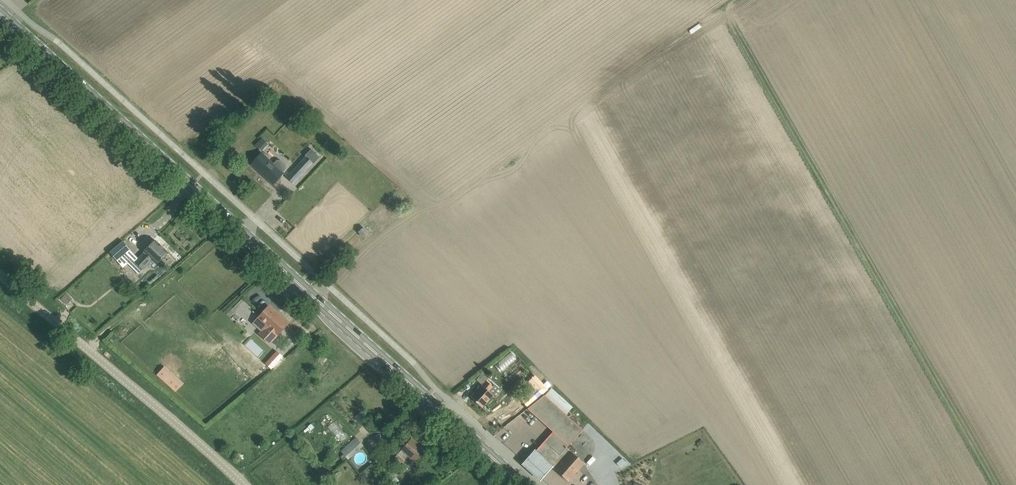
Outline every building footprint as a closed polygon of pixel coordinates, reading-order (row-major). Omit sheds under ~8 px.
[(263,136),(256,144),(262,150),(269,142),(263,136)] [(302,162),(293,171),(288,177),(293,183),(313,162),(316,165),(323,157),(314,149),(307,157),(302,162)] [(262,152),(252,164),(273,184),(284,172),(283,172),(287,168),(287,164),(282,160),(277,160),(274,163),(262,152)] [(360,231),(364,237),(369,233),(364,228),(360,231)] [(157,264),(169,252),(164,247),(161,244),(161,245),(156,240),(144,251),(146,252),(139,259),(129,249),(130,249),(123,240),(120,243),(113,249),(110,252),(117,260),(122,256),(125,260),(130,255),(144,269),(153,260),(157,264)] [(259,334),(270,343),(288,323),(268,306),(259,317),(268,324),(259,334)] [(265,363),(271,368),(275,364),(269,359),(265,363)] [(162,380),(170,371),(165,366),(157,375),(162,380)] [(545,395),(549,391),(537,376),(531,381),(544,396),(545,395)] [(482,407),(486,403),(494,395),(489,391),(493,386),(486,380),(471,397),(482,407)] [(536,451),(568,481),(584,463),(572,453),(576,449),(570,443),(580,432),(588,439),(591,436),(588,433),(592,428),(583,419),(578,425),(566,414),(573,407),(552,388),(550,391),(545,395),(544,396),(528,408),(554,431),(536,451)] [(363,445),(356,437),(341,451),(348,459),(363,445)] [(405,460),(409,455),(415,461),(425,450),(419,444),(419,443),(418,442),(418,443),(412,438),(398,454),(405,460)] [(387,480),(390,482),(396,476),(391,470),(384,477),(387,480)]
